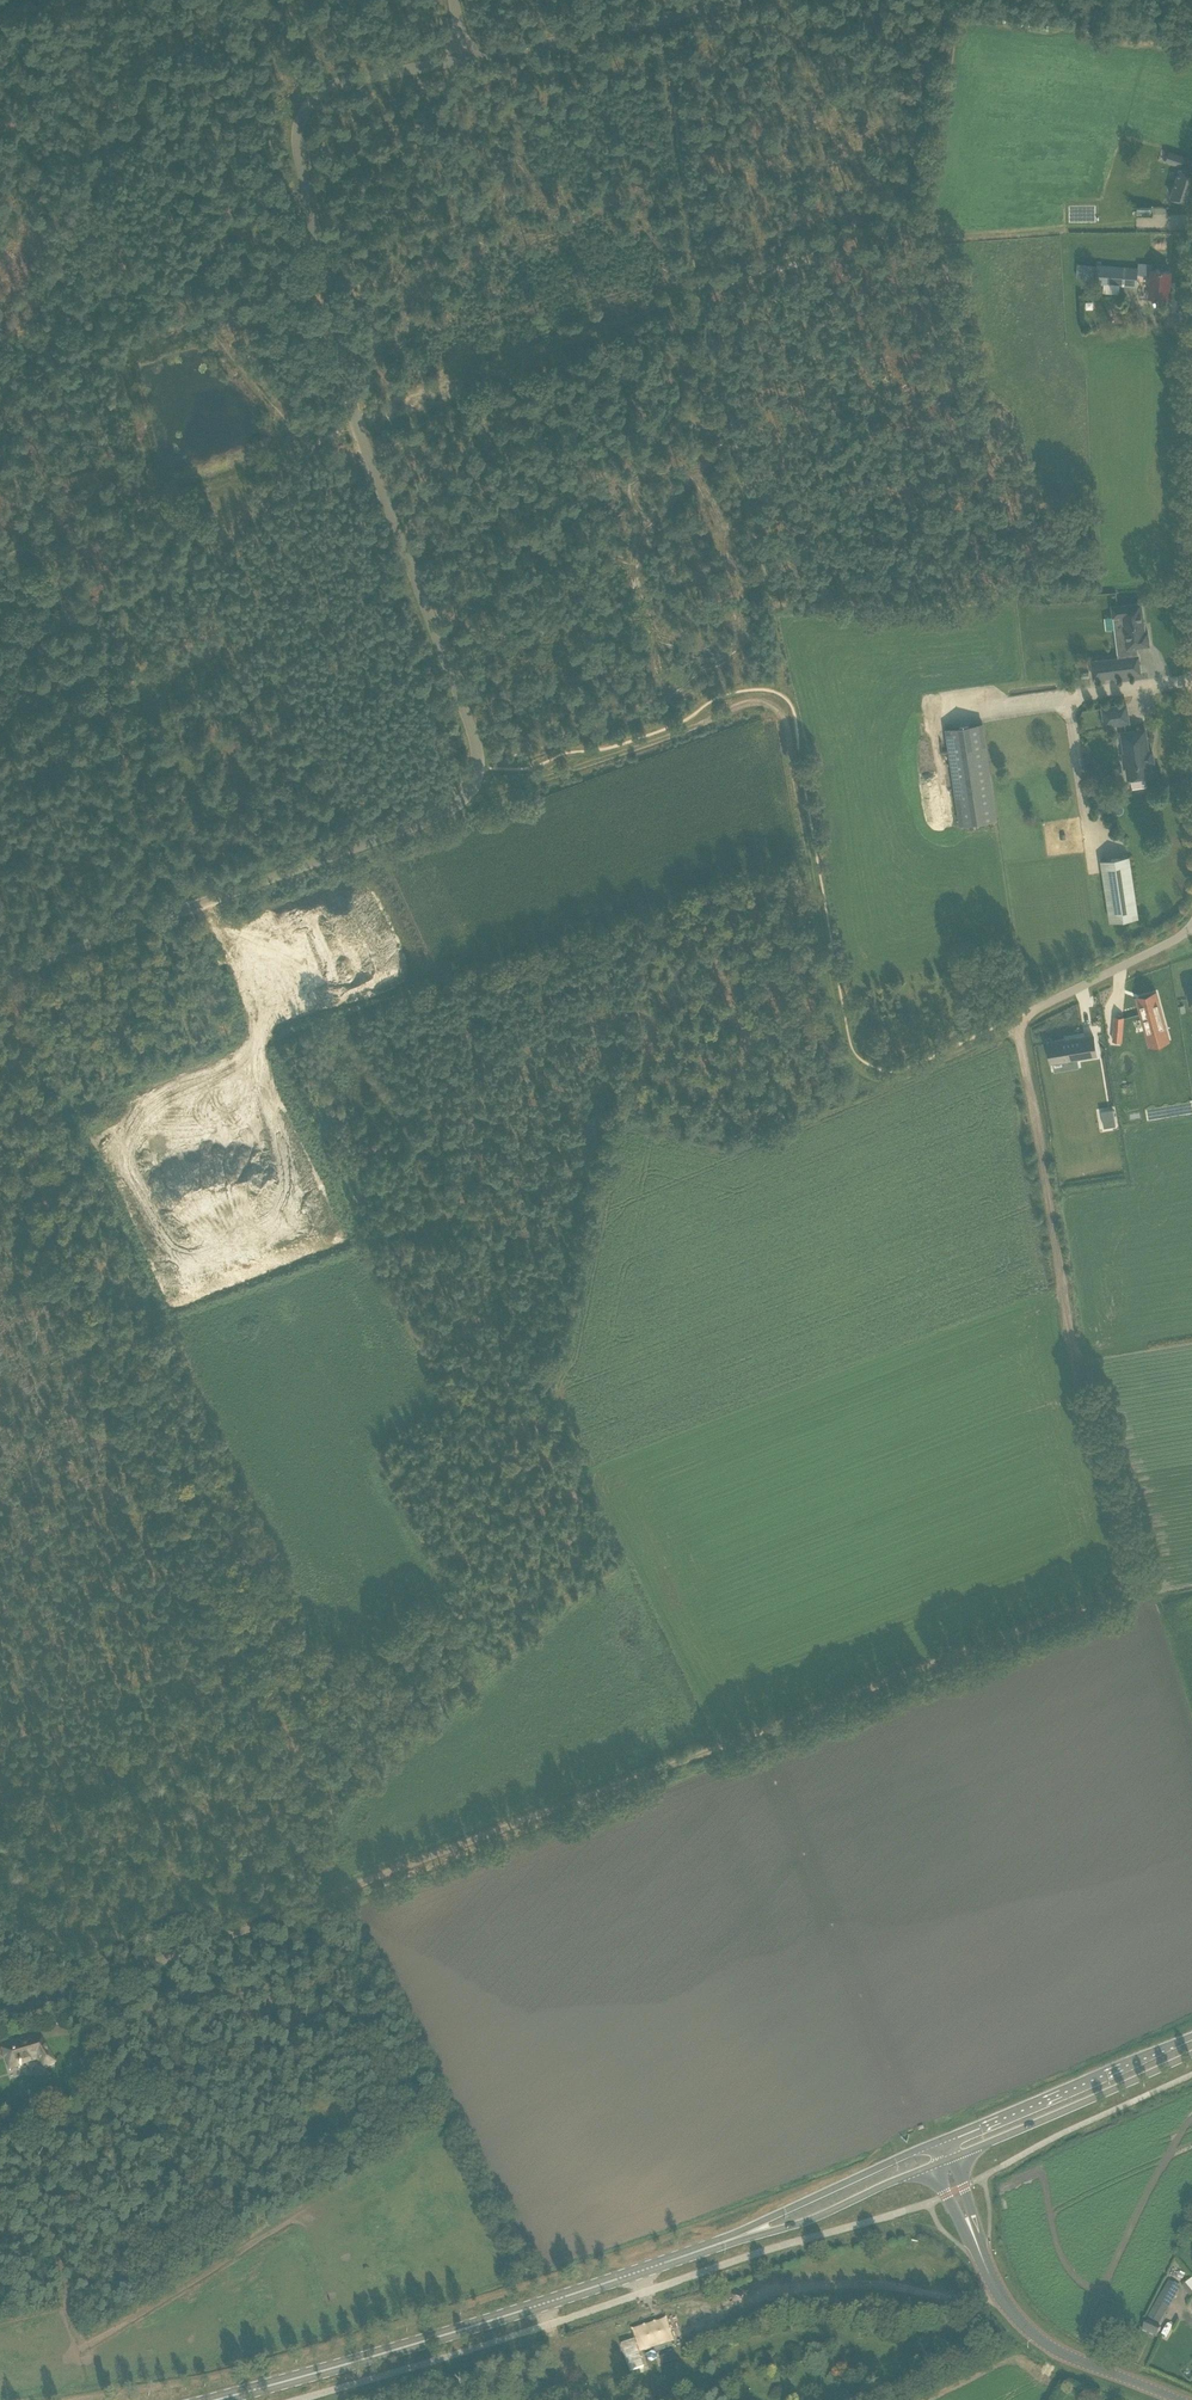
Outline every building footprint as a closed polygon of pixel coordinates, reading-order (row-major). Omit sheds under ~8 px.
[(1184,158),(1168,152),(1165,161),(1182,166),(1184,158)] [(1177,198),(1189,202),(1191,191),(1191,171),(1181,168),(1172,196),(1177,198)] [(1151,269),(1152,264),(1139,263),(1139,267),(1098,263),(1096,282),(1137,285),(1138,274),(1151,274),(1149,296),(1168,298),(1170,271),(1151,269)] [(1113,616),(1107,617),(1109,629),(1118,628),(1122,657),(1091,661),(1093,679),(1141,673),(1139,655),(1137,655),(1136,647),(1150,645),(1148,631),(1145,631),(1141,603),(1112,606),(1113,616)] [(1126,704),(1103,707),(1106,725),(1129,722),(1126,704)] [(945,729),(959,825),(997,819),(983,722),(945,729)] [(1145,729),(1122,732),(1125,753),(1123,753),(1125,765),(1127,765),(1129,777),(1131,777),(1132,786),(1147,784),(1145,775),(1152,774),(1150,761),(1154,761),(1152,750),(1149,751),(1145,729)] [(1130,856),(1102,860),(1111,921),(1139,917),(1130,856)] [(1156,989),(1139,995),(1152,1038),(1170,1032),(1156,989)] [(1114,1040),(1121,1040),(1122,1028),(1114,1027),(1114,1040)] [(1093,1035),(1048,1042),(1051,1061),(1053,1061),(1063,1059),(1064,1064),(1074,1062),(1073,1057),(1078,1057),(1096,1054),(1093,1035)] [(1113,1109),(1101,1111),(1104,1127),(1116,1125),(1113,1109)] [(43,2070),(54,2063),(41,2040),(24,2045),(24,2044),(2,2050),(4,2058),(6,2057),(8,2066),(17,2063),(19,2066),(22,2065),(21,2064),(37,2060),(43,2070)] [(65,2088),(61,2089),(50,2093),(42,2095),(45,2102),(45,2104),(68,2097),(65,2088)] [(1182,2287),(1191,2298),(1191,2279),(1182,2287)] [(1148,2317),(1157,2322),(1177,2286),(1169,2281),(1148,2317)] [(1181,2288),(1177,2286),(1157,2322),(1160,2324),(1181,2288)] [(666,2320),(631,2331),(639,2355),(674,2344),(666,2320)] [(1146,2323),(1143,2331),(1157,2338),(1157,2337),(1161,2329),(1146,2323)] [(629,2371),(642,2367),(634,2340),(620,2345),(629,2371)] [(674,2354),(660,2358),(663,2367),(677,2362),(674,2354)]
